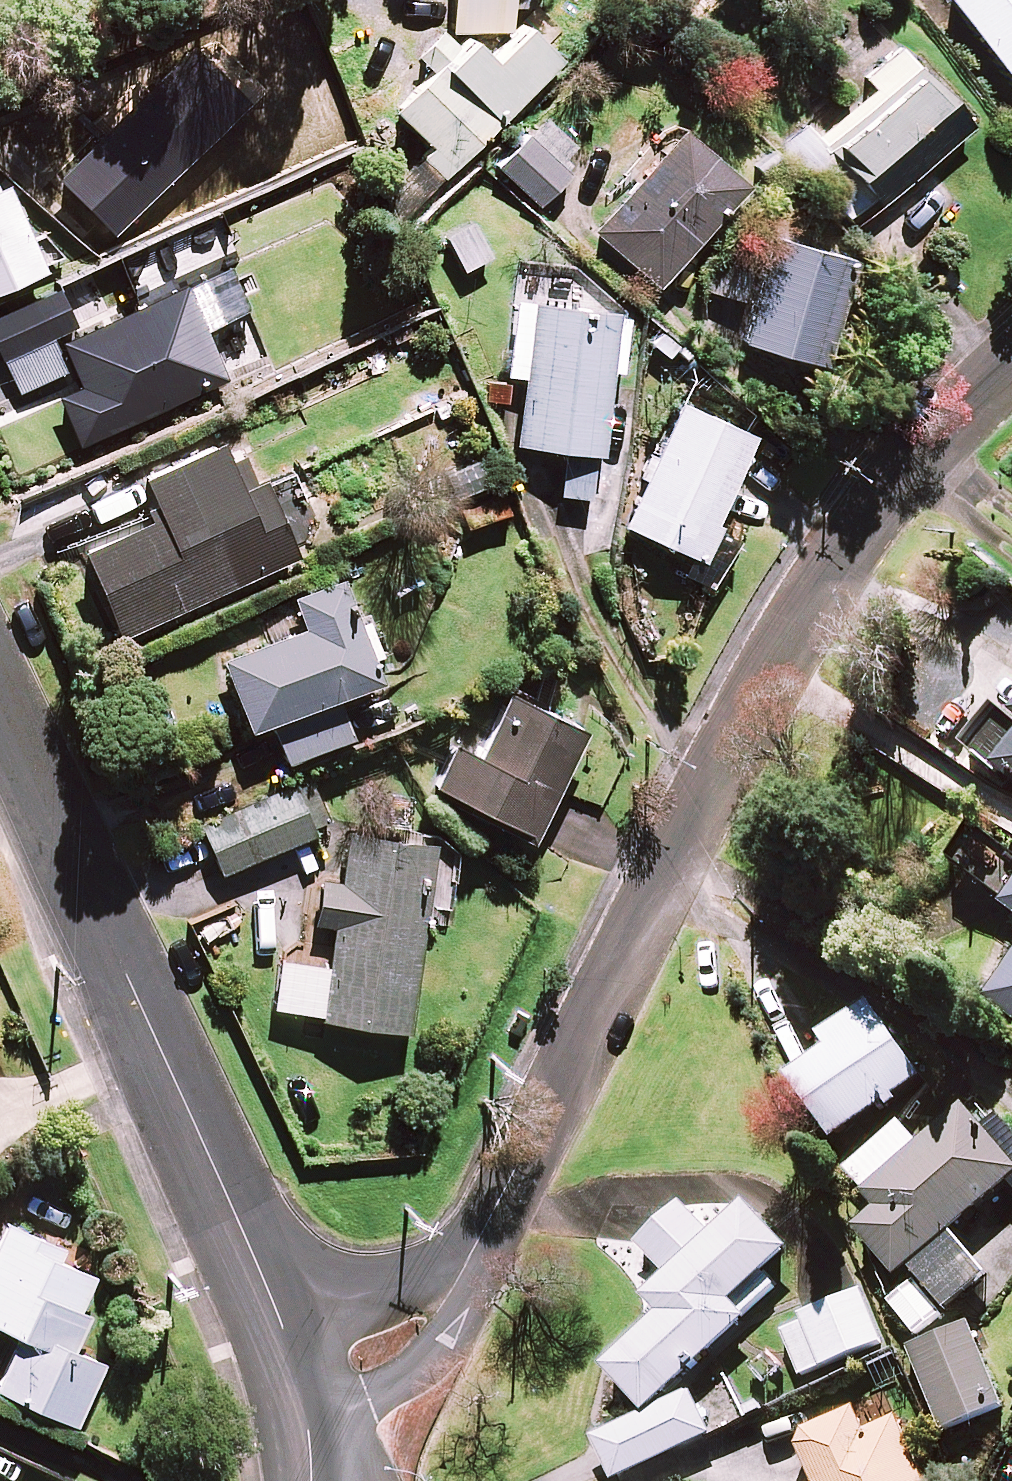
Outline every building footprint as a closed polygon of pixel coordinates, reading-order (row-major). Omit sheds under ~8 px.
[(535,0),(455,0),(454,32),(513,34),(514,8),(535,9),(535,0)] [(1011,78),(1011,0),(952,0),(1011,78)] [(563,62),(528,28),(494,62),(472,40),(399,114),(435,149),(425,159),(447,180),(563,62)] [(251,105),(194,47),(59,179),(116,237),(251,105)] [(972,128),(901,50),(868,80),(878,90),(800,161),(861,228),(972,128)] [(747,189),(683,133),(596,234),(660,289),(747,189)] [(573,175),(530,135),(498,169),(541,209),(573,175)] [(46,273),(7,185),(0,188),(0,294),(46,273)] [(492,258),(473,225),(447,239),(466,272),(492,258)] [(758,242),(730,237),(718,296),(746,301),(758,242)] [(856,263),(775,240),(745,344),(826,367),(856,263)] [(227,262),(131,307),(133,311),(78,337),(58,293),(0,319),(0,405),(70,372),(78,389),(59,397),(83,449),(230,381),(208,332),(251,312),(227,262)] [(564,452),(562,497),(593,499),(596,454),(606,454),(611,370),(623,371),(627,314),(514,307),(509,378),(527,380),(522,449),(564,452)] [(754,436),(682,405),(628,528),(700,559),(754,436)] [(243,498),(220,445),(145,479),(162,518),(83,553),(120,638),(344,540),(328,504),(310,512),(294,476),(243,498)] [(489,488),(482,460),(447,470),(455,497),(489,488)] [(513,513),(504,493),(460,510),(469,531),(513,513)] [(382,682),(341,581),(294,600),(306,629),(223,662),(252,733),(273,725),(289,765),(354,739),(338,699),(382,682)] [(586,731),(511,694),(481,756),(458,745),(437,787),(534,836),(586,731)] [(1004,715),(972,754),(1011,787),(1011,721),(1004,715)] [(316,836),(297,790),(204,829),(224,875),(316,836)] [(458,846),(348,832),(342,883),(322,881),(317,918),(336,921),(323,1020),(410,1032),(426,906),(450,909),(458,846)] [(994,1007),(1011,1020),(1011,982),(994,1007)] [(924,1082),(874,1011),(830,1042),(840,1055),(799,1083),(839,1141),(924,1082)] [(974,1098),(917,1145),(903,1128),(850,1173),(883,1212),(859,1232),(901,1282),(913,1273),(948,1315),(990,1280),(954,1238),(1011,1189),(1011,1143),(974,1098)] [(608,1370),(650,1416),(753,1322),(749,1318),(778,1291),(767,1279),(792,1256),(751,1211),(731,1229),(700,1195),(642,1248),(677,1286),(649,1312),(659,1323),(608,1370)] [(8,1224),(0,1242),(0,1326),(21,1335),(0,1382),(0,1391),(78,1426),(105,1367),(74,1353),(91,1317),(81,1312),(96,1278),(58,1261),(64,1249),(8,1224)] [(885,1347),(865,1296),(785,1328),(805,1379),(885,1347)] [(1005,1410),(969,1327),(911,1352),(947,1436),(1005,1410)] [(696,1396),(599,1442),(618,1480),(623,1480),(715,1438),(696,1396)] [(854,1405),(795,1431),(817,1480),(926,1480),(900,1423),(868,1437),(854,1405)]
